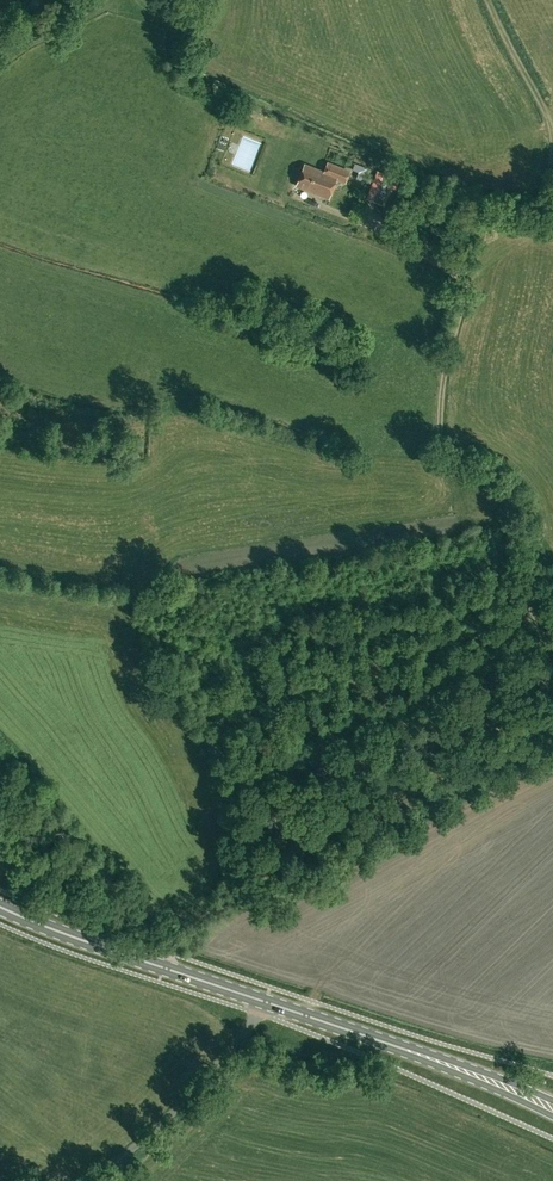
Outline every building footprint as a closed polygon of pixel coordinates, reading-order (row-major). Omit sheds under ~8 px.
[(336,178),(345,182),(349,172),(328,163),(324,172),(305,165),(297,185),(329,197),(336,178)] [(366,168),(354,164),(352,169),(359,172),(356,179),(362,181),(366,168)] [(389,191),(394,178),(378,171),(373,185),(389,191)]
